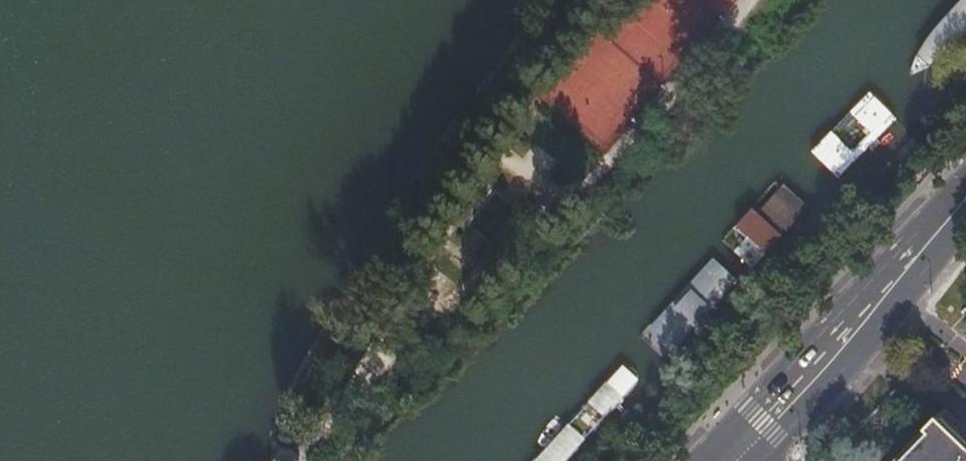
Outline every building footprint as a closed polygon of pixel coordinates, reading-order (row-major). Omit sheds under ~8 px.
[(943,409),(921,433),(900,456),(895,460),(965,460),(965,430),(943,409)]
